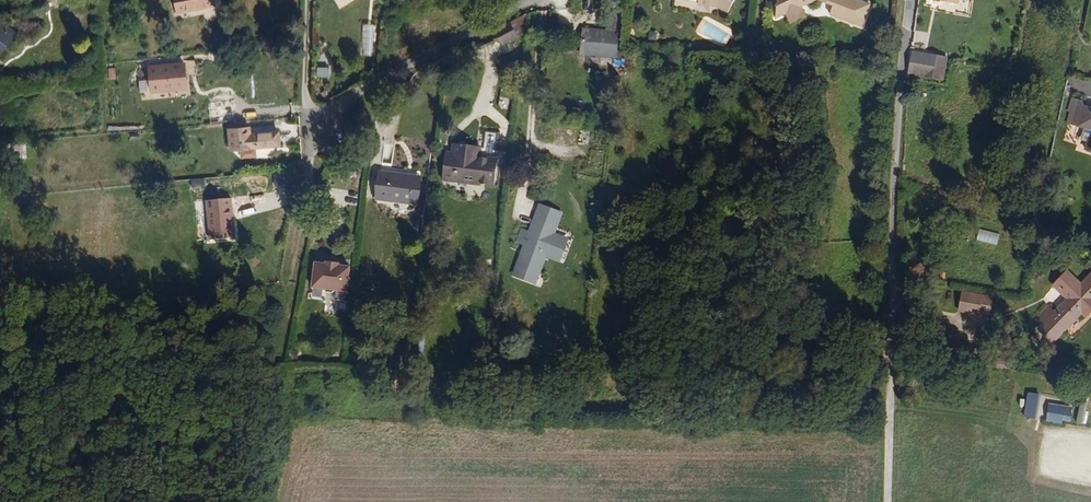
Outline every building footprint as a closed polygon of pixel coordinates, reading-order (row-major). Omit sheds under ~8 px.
[(214,0),(177,0),(179,18),(216,14),(214,0)] [(620,38),(613,37),(618,1),(611,0),(606,0),(603,22),(590,21),(587,45),(618,48),(619,44),(620,38)] [(735,0),(681,0),(696,2),(696,6),(714,8),(727,15),(735,0)] [(870,1),(870,0),(869,0),(776,0),(776,21),(787,17),(803,13),(820,7),(834,6),(831,15),(864,23),(870,1)] [(806,23),(803,13),(787,17),(790,28),(806,23)] [(587,45),(590,21),(582,21),(579,45),(587,45)] [(12,34),(0,25),(0,49),(12,34)] [(937,84),(940,62),(921,58),(918,81),(937,84)] [(140,80),(142,99),(190,96),(188,75),(197,74),(196,61),(146,64),(147,79),(140,80)] [(329,66),(316,66),(316,76),(329,76),(329,66)] [(1085,107),(1082,102),(1072,99),(1068,111),(1071,111),(1067,123),(1074,126),(1078,122),(1086,124),(1085,129),(1081,141),(1087,142),(1085,151),(1090,153),(1090,109),(1085,107)] [(493,185),(496,165),(503,165),(505,150),(497,149),(498,131),(482,129),(481,146),(479,159),(474,158),(471,183),(493,185)] [(273,150),(273,136),(244,136),(244,131),(224,132),(225,151),(273,150)] [(471,183),(474,158),(472,157),(473,146),(454,143),(453,155),(445,154),(442,180),(471,183)] [(413,200),(415,177),(403,177),(403,171),(375,170),(373,198),(413,200)] [(19,184),(19,175),(9,176),(10,185),(19,184)] [(231,238),(231,221),(228,221),(227,210),(230,210),(230,201),(205,202),(208,239),(231,238)] [(534,282),(545,257),(553,260),(563,244),(552,240),(554,236),(562,216),(542,208),(531,234),(521,231),(516,243),(525,247),(514,274),(534,282)] [(980,228),(976,239),(996,245),(999,234),(980,228)] [(563,244),(565,241),(554,236),(552,240),(563,244)] [(558,262),(566,246),(563,244),(553,260),(558,262)] [(563,264),(570,247),(566,246),(558,262),(563,264)] [(344,288),(346,263),(335,262),(335,260),(334,260),(325,259),(322,259),(322,261),(311,260),(308,285),(320,285),(321,289),(331,290),(331,287),(344,288)] [(1068,314),(1079,299),(1075,295),(1085,282),(1069,270),(1059,284),(1044,272),(1032,287),(1047,299),(1036,313),(1028,307),(1023,314),(1031,320),(1023,331),(1038,342),(1063,310),(1068,314)] [(980,307),(981,302),(985,302),(986,296),(957,291),(954,308),(974,311),(975,306),(980,307)] [(983,313),(985,302),(981,302),(980,307),(975,306),(974,311),(983,313)] [(404,365),(405,357),(388,357),(388,365),(404,365)] [(1024,416),(1037,418),(1039,393),(1027,391),(1024,416)] [(1082,393),(1076,422),(1084,424),(1090,395),(1082,393)] [(1047,403),(1046,421),(1071,422),(1072,404),(1047,403)]
